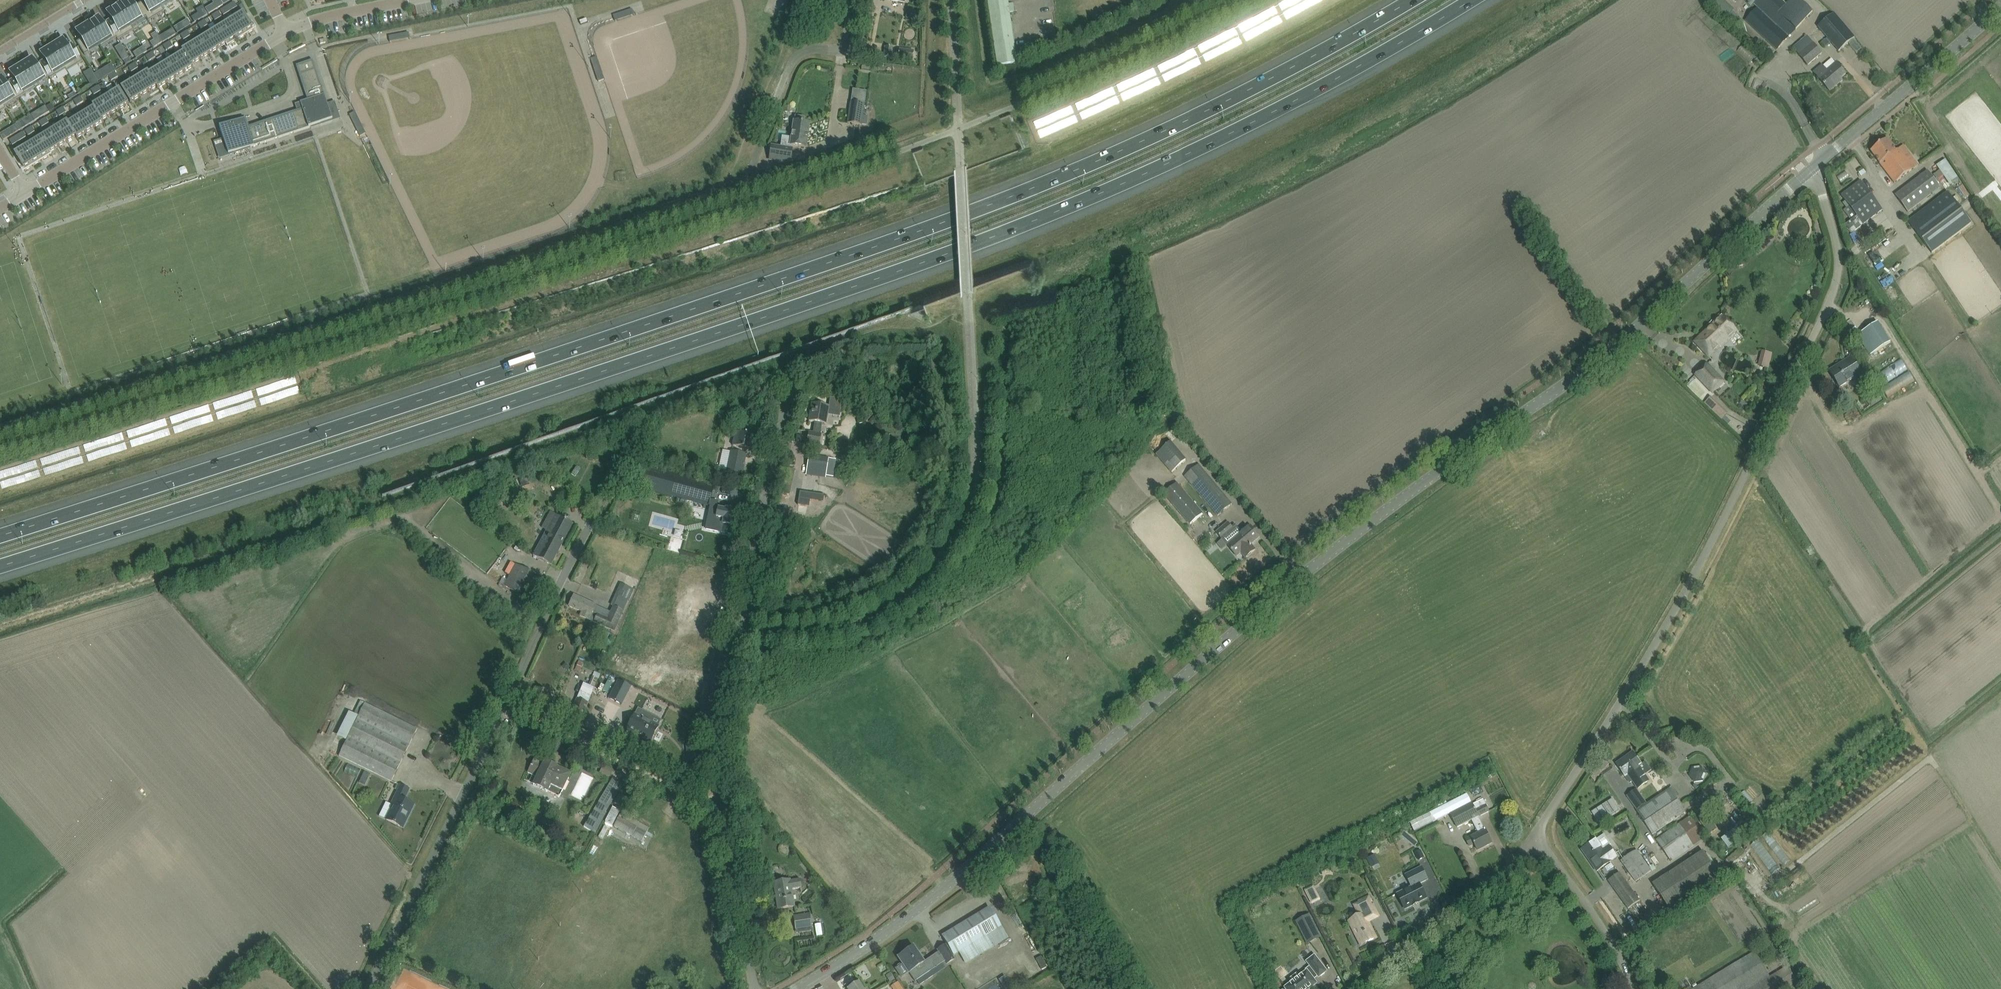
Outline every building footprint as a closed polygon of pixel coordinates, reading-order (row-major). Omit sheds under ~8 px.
[(138,4),(146,17),(148,21),(165,11),(162,7),(162,8),(157,0),(142,0),(143,1),(138,4)] [(212,0),(218,9),(223,5),(220,0),(213,0),(212,0)] [(997,65),(1016,63),(1007,0),(987,0),(997,65)] [(1722,0),(1714,0),(1709,6),(1725,21),(1734,11),(1722,0)] [(1745,21),(1777,50),(1789,38),(1788,37),(1795,29),(1796,30),(1812,12),(1800,0),(1791,0),(1786,5),(1780,0),(1759,0),(1754,5),(1757,8),(1745,21)] [(127,1),(119,7),(131,26),(146,17),(138,4),(134,7),(132,3),(129,5),(127,1)] [(623,18),(641,10),(638,5),(620,12),(623,18)] [(198,13),(192,17),(195,23),(208,14),(205,9),(203,6),(196,10),(198,13)] [(112,20),(108,23),(117,38),(118,40),(134,30),(131,26),(119,7),(110,12),(112,15),(110,17),(112,20)] [(243,12),(234,18),(245,35),(254,30),(248,20),(243,12)] [(1818,27),(1839,51),(1855,38),(1834,13),(1818,27)] [(234,18),(225,23),(236,41),(245,35),(234,18)] [(97,20),(88,26),(100,45),(100,46),(101,48),(117,38),(108,23),(103,26),(101,22),(99,24),(97,20)] [(225,23),(217,28),(228,46),(236,41),(225,23)] [(179,25),(174,27),(178,33),(182,31),(179,25)] [(81,39),(77,42),(85,55),(100,46),(100,45),(88,26),(80,31),(82,34),(79,36),(81,39)] [(217,28),(208,34),(218,49),(226,44),(227,46),(228,46),(217,28)] [(164,34),(159,37),(162,42),(163,43),(167,40),(164,34)] [(208,34),(199,39),(209,54),(218,49),(208,34)] [(1793,48),(1808,65),(1815,59),(1822,54),(1807,36),(1793,48)] [(159,37),(151,43),(154,48),(163,43),(162,42),(159,37)] [(199,39),(191,44),(200,60),(209,54),(199,39)] [(61,42),(52,48),(66,69),(65,70),(67,72),(83,62),(72,45),(68,48),(66,44),(63,46),(61,42)] [(1746,54),(1754,53),(1753,43),(1745,44),(1746,54)] [(191,44),(182,50),(193,67),(192,65),(200,60),(191,44)] [(897,59),(912,61),(914,51),(899,49),(898,51),(892,50),(892,48),(885,47),(883,57),(891,58),(891,57),(897,58),(897,59)] [(46,61),(41,64),(49,77),(50,79),(65,70),(66,69),(52,48),(44,53),(46,56),(44,58),(46,61)] [(183,52),(175,57),(184,72),(193,67),(182,50),(183,52)] [(175,57),(166,62),(175,78),(184,72),(175,57)] [(1830,91),(1840,83),(1838,81),(1846,74),(1836,63),(1835,64),(1831,59),(1823,66),(1822,65),(1814,72),(1819,78),(1830,91)] [(327,104),(313,60),(296,66),(307,100),(300,102),(302,109),(303,109),(304,114),(295,117),(294,112),(299,111),(299,110),(242,129),(239,121),(244,119),(219,127),(228,154),(250,147),(332,120),(327,104)] [(30,61),(22,67),(34,86),(49,77),(41,64),(37,67),(35,63),(32,65),(30,61)] [(166,62),(157,68),(167,83),(175,78),(166,62)] [(15,80),(11,83),(20,98),(35,88),(36,88),(34,86),(22,67),(13,72),(15,75),(13,77),(15,80)] [(148,71),(147,71),(158,88),(167,83),(157,68),(149,73),(148,71)] [(104,70),(95,76),(95,77),(98,82),(108,76),(104,70)] [(147,71),(139,76),(148,92),(156,87),(158,89),(158,88),(147,71)] [(139,76),(130,82),(139,97),(148,92),(139,76)] [(95,77),(89,81),(92,86),(98,82),(95,77)] [(5,107),(20,98),(11,83),(6,85),(4,82),(2,84),(0,81),(0,100),(5,107)] [(130,82),(121,87),(130,103),(139,97),(130,82)] [(119,88),(110,94),(119,109),(129,104),(119,88)] [(110,94),(101,99),(111,115),(119,109),(110,94)] [(101,99),(93,105),(103,122),(104,122),(103,120),(111,115),(101,99)] [(850,102),(847,123),(861,125),(864,104),(850,102)] [(93,107),(85,112),(95,127),(103,122),(93,105),(92,105),(93,107)] [(85,112),(76,118),(86,133),(95,127),(85,112)] [(791,139),(790,145),(806,147),(809,124),(803,123),(803,117),(795,116),(795,121),(794,121),(791,139)] [(67,120),(67,121),(77,138),(86,133),(76,118),(68,123),(67,120)] [(67,121),(58,126),(67,141),(76,136),(77,138),(67,121)] [(22,122),(16,126),(19,131),(25,127),(22,122)] [(58,126),(49,131),(59,147),(67,141),(58,126)] [(49,131),(40,137),(51,155),(52,154),(50,152),(59,147),(49,131)] [(6,132),(0,135),(3,141),(9,137),(6,132)] [(40,137),(32,142),(43,160),(51,155),(40,137)] [(1871,151),(1895,183),(1917,164),(1911,156),(1908,159),(1899,148),(1896,151),(1887,139),(1871,151)] [(32,142),(23,147),(34,165),(43,160),(32,142)] [(769,160),(785,162),(786,160),(790,160),(792,149),(771,146),(769,160)] [(23,147),(14,153),(25,171),(34,165),(23,147)] [(1895,196),(1908,212),(1940,187),(1928,171),(1895,196)] [(1846,225),(1852,233),(1882,210),(1860,180),(1840,194),(1846,202),(1840,206),(1852,220),(1846,225)] [(1908,221),(1932,254),(1970,226),(1946,192),(1908,221)] [(1934,264),(1973,316),(2000,295),(2000,214),(1934,264)] [(926,320),(933,317),(929,305),(921,308),(926,320)] [(1722,316),(1705,332),(1706,333),(1695,342),(1694,342),(1709,357),(1706,354),(1724,337),(1727,340),(1737,331),(1722,316)] [(1870,356),(1890,343),(1878,322),(1857,335),(1870,356)] [(1773,355),(1760,351),(1756,367),(1769,371),(1773,355)] [(1857,380),(1863,376),(1851,357),(1829,371),(1840,387),(1855,378),(1857,380)] [(1695,375),(1712,393),(1724,382),(1707,364),(1695,375)] [(821,434),(820,434),(823,423),(826,424),(829,406),(812,403),(809,421),(814,422),(812,432),(808,432),(806,445),(819,447),(821,434)] [(752,435),(736,432),(733,445),(749,449),(752,435)] [(1156,455),(1171,473),(1187,460),(1172,442),(1156,455)] [(742,474),(746,454),(730,451),(726,471),(728,471),(733,472),(742,474)] [(806,475),(826,478),(826,476),(833,477),(836,460),(828,459),(828,458),(809,456),(806,475)] [(647,465),(641,487),(708,506),(715,483),(647,465)] [(1217,517),(1233,505),(1200,465),(1185,476),(1217,517)] [(474,497),(483,505),(496,491),(487,483),(474,497)] [(1188,525),(1203,515),(1177,483),(1164,496),(1188,525)] [(805,484),(803,497),(814,499),(815,492),(828,494),(829,487),(805,484)] [(737,511),(726,508),(725,510),(718,508),(716,517),(724,519),(722,524),(723,524),(721,532),(731,534),(733,526),(737,511)] [(573,524),(559,516),(551,532),(547,531),(534,556),(551,565),(573,524)] [(1251,526),(1239,536),(1228,523),(1217,533),(1223,540),(1224,540),(1228,545),(1228,546),(1237,556),(1241,553),(1246,558),(1255,550),(1251,545),(1260,537),(1251,526)] [(549,581),(511,562),(500,583),(538,603),(549,581)] [(624,579),(621,590),(631,593),(634,582),(624,579)] [(589,620),(596,605),(575,595),(570,606),(582,612),(580,616),(589,620)] [(614,608),(609,620),(596,614),(592,623),(614,632),(623,612),(614,608)] [(579,664),(585,667),(588,660),(583,657),(579,664)] [(588,678),(582,693),(593,698),(599,683),(588,678)] [(618,680),(609,698),(622,704),(630,686),(618,680)] [(568,718),(579,723),(587,704),(576,700),(568,718)] [(365,703),(339,756),(391,781),(417,729),(365,703)] [(658,726),(647,721),(651,714),(638,708),(635,714),(626,731),(635,736),(636,734),(650,741),(658,726)] [(1620,770),(1630,783),(1633,781),(1638,788),(1649,781),(1644,775),(1647,773),(1633,752),(1627,756),(1628,758),(1625,760),(1624,759),(1616,764),(1620,769),(1620,770)] [(562,791),(570,774),(544,761),(544,762),(535,758),(528,773),(536,777),(533,785),(547,792),(551,785),(562,791)] [(622,786),(613,780),(584,828),(593,834),(622,786)] [(409,789),(401,785),(391,806),(393,807),(386,820),(403,828),(414,805),(404,800),(409,789)] [(1653,835),(1686,813),(1670,789),(1637,810),(1653,835)] [(1645,803),(1636,790),(1628,796),(1637,809),(1645,803)] [(1489,811),(1486,806),(1486,804),(1485,805),(1483,800),(1473,805),(1472,803),(1467,794),(1410,823),(1415,832),(1433,822),(1450,814),(1457,827),(1472,820),(1479,834),(1472,838),(1471,837),(1466,839),(1469,846),(1474,844),(1477,850),(1492,843),(1485,829),(1484,829),(1478,817),(1489,811)] [(626,798),(619,795),(615,804),(621,808),(626,798)] [(1598,822),(1619,809),(1613,799),(1592,812),(1598,822)] [(621,813),(614,826),(641,842),(649,829),(621,813)] [(1704,837),(1689,816),(1655,839),(1670,860),(1704,837)] [(1597,871),(1617,857),(1609,846),(1603,850),(1596,839),(1582,849),(1587,857),(1588,856),(1590,859),(1589,860),(1597,871)] [(1747,857),(1740,848),(1725,860),(1732,869),(1747,857)] [(1652,882),(1668,908),(1721,876),(1704,849),(1652,882)] [(1414,853),(1418,861),(1424,858),(1420,850),(1414,853)] [(1635,879),(1636,881),(1652,871),(1637,850),(1622,860),(1635,879)] [(1406,875),(1412,887),(1401,892),(1398,894),(1405,909),(1410,907),(1413,906),(1419,902),(1427,898),(1419,884),(1428,879),(1422,867),(1406,875)] [(1608,881),(1628,909),(1636,903),(1640,901),(1620,873),(1616,875),(1608,881)] [(774,882),(777,901),(780,900),(781,908),(794,906),(791,889),(801,888),(799,879),(790,880),(774,882)] [(1316,893),(1313,887),(1305,890),(1308,896),(1316,893)] [(1368,921),(1379,916),(1374,907),(1373,905),(1372,905),(1371,903),(1372,902),(1369,897),(1354,905),(1359,917),(1354,919),(1349,922),(1354,932),(1361,945),(1362,945),(1365,943),(1376,938),(1368,921)] [(959,952),(966,964),(1008,939),(989,907),(942,936),(954,955),(959,952)] [(812,927),(810,914),(793,916),(795,929),(812,927)] [(1317,930),(1309,915),(1296,921),(1304,937),(1317,930)] [(938,949),(939,951),(941,954),(929,962),(927,959),(923,962),(913,947),(898,957),(903,963),(901,965),(899,965),(898,966),(898,967),(896,968),(902,977),(909,972),(915,981),(917,980),(920,984),(933,975),(930,971),(945,961),(947,964),(954,959),(945,945),(938,949)] [(1769,976),(1755,953),(1694,988),(1747,988),(1769,976)] [(1316,978),(1318,977),(1319,978),(1327,971),(1315,956),(1307,962),(1310,967),(1306,970),(1307,971),(1301,975),(1299,977),(1297,974),(1291,979),(1293,981),(1293,982),(1285,988),(1286,988),(1285,988),(1310,988),(1317,983),(1314,980),(1316,978)] [(1041,957),(1036,960),(1042,970),(1047,967),(1041,957)] [(1787,967),(1751,988),(1784,988),(1796,982),(1787,967)] [(901,988),(913,988),(906,977),(897,981),(901,988)] [(298,986),(294,978),(285,982),(288,988),(291,988),(298,986)]
